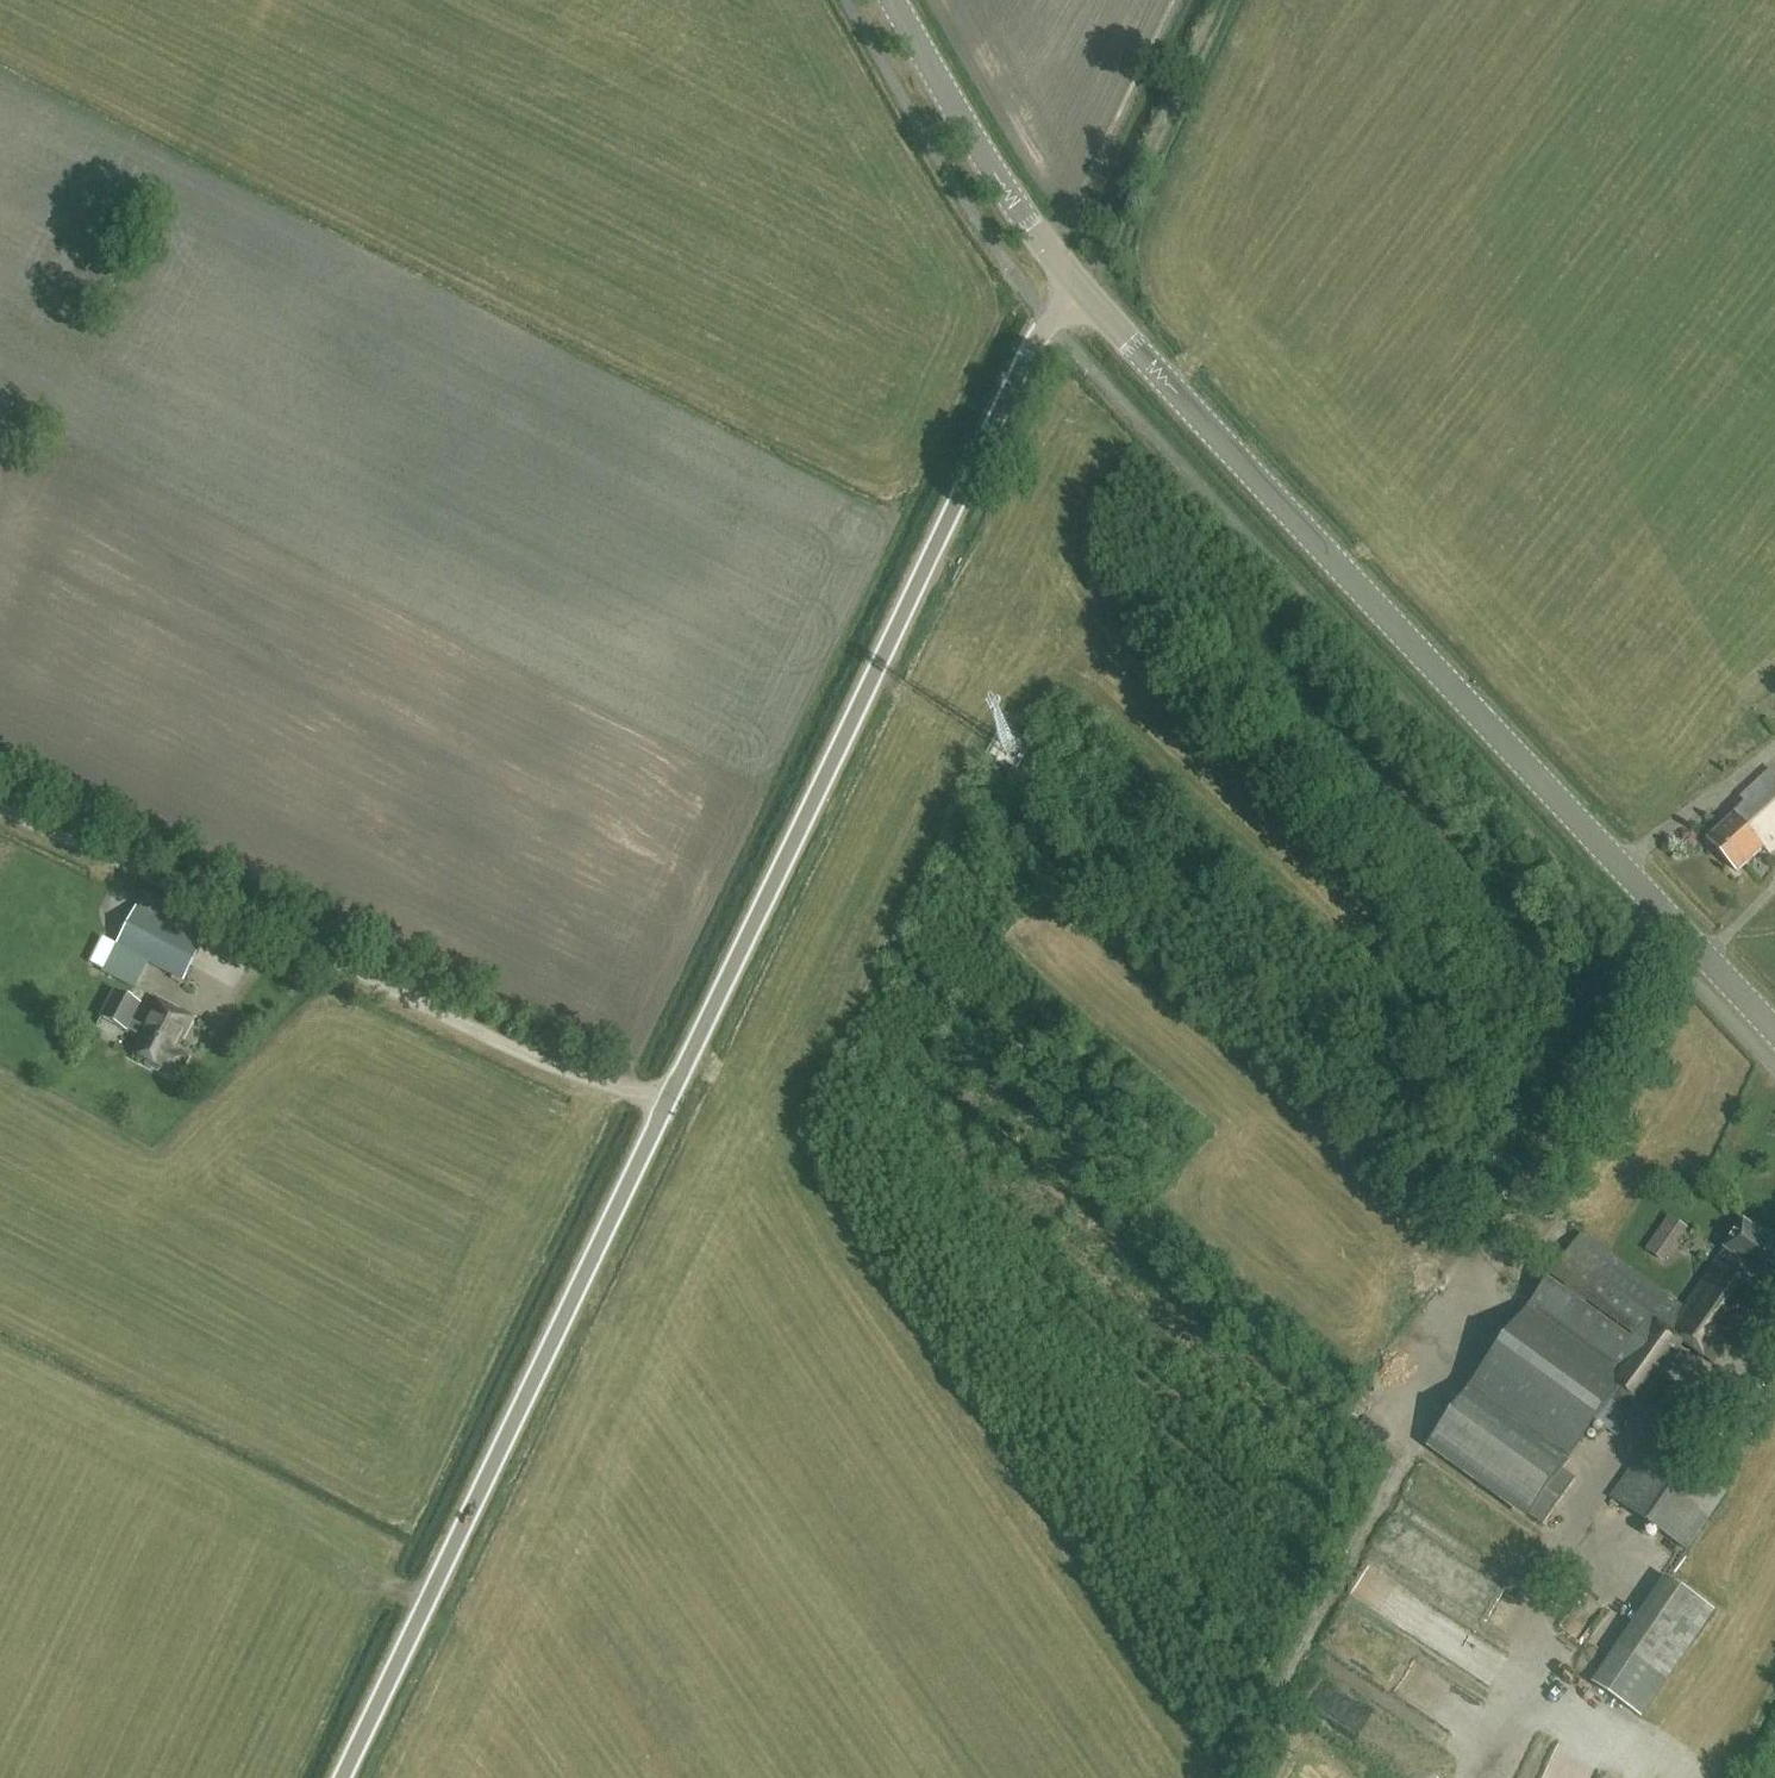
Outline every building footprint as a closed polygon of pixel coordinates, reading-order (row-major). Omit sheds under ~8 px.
[(1708,839),(1737,872),(1765,847),(1769,852),(1774,846),(1774,774),(1772,770),(1742,798),(1748,804),(1708,839)] [(182,980),(208,930),(210,926),(144,891),(116,945),(182,980)] [(174,1050),(178,1043),(178,1044),(192,1018),(156,999),(141,1026),(131,1020),(139,1004),(114,990),(100,1016),(125,1030),(126,1028),(137,1034),(128,1051),(145,1060),(145,1065),(157,1072),(160,1068),(163,1070),(164,1069),(177,1075),(186,1057),(174,1050)] [(1684,1308),(1579,1233),(1449,1414),(1444,1410),(1440,1416),(1445,1420),(1429,1443),(1542,1524),(1575,1479),(1561,1470),(1600,1416),(1620,1430),(1682,1343),(1717,1366),(1762,1299),(1754,1294),(1774,1263),(1774,1242),(1743,1221),(1684,1308)] [(1728,1491),(1698,1470),(1745,1403),(1721,1387),(1699,1415),(1694,1412),(1667,1448),(1653,1438),(1612,1497),(1686,1550),(1728,1491)] [(1639,1716),(1714,1610),(1667,1577),(1592,1683),(1639,1716)]
